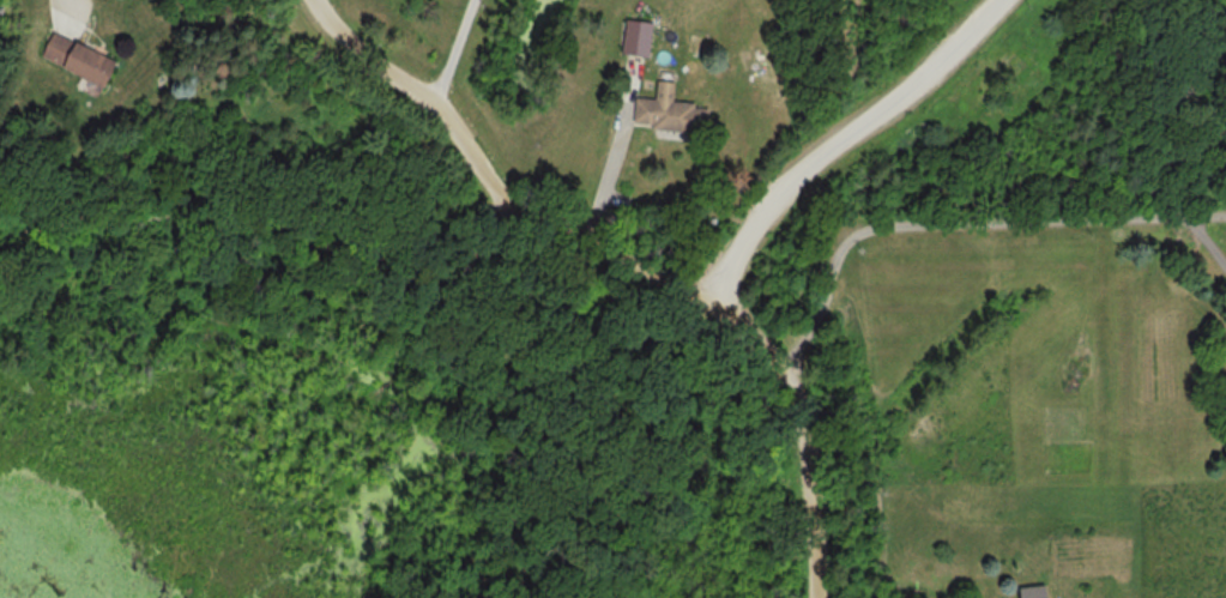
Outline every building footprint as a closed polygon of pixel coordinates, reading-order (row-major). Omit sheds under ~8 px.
[(652,22),(625,19),(621,54),(649,56),(652,22)] [(114,60),(52,32),(41,58),(103,86),(114,60)] [(705,131),(707,105),(672,102),(674,81),(657,80),(655,99),(636,98),(634,126),(705,131)] [(1047,585),(1019,585),(1019,597),(1047,597),(1047,585)]
